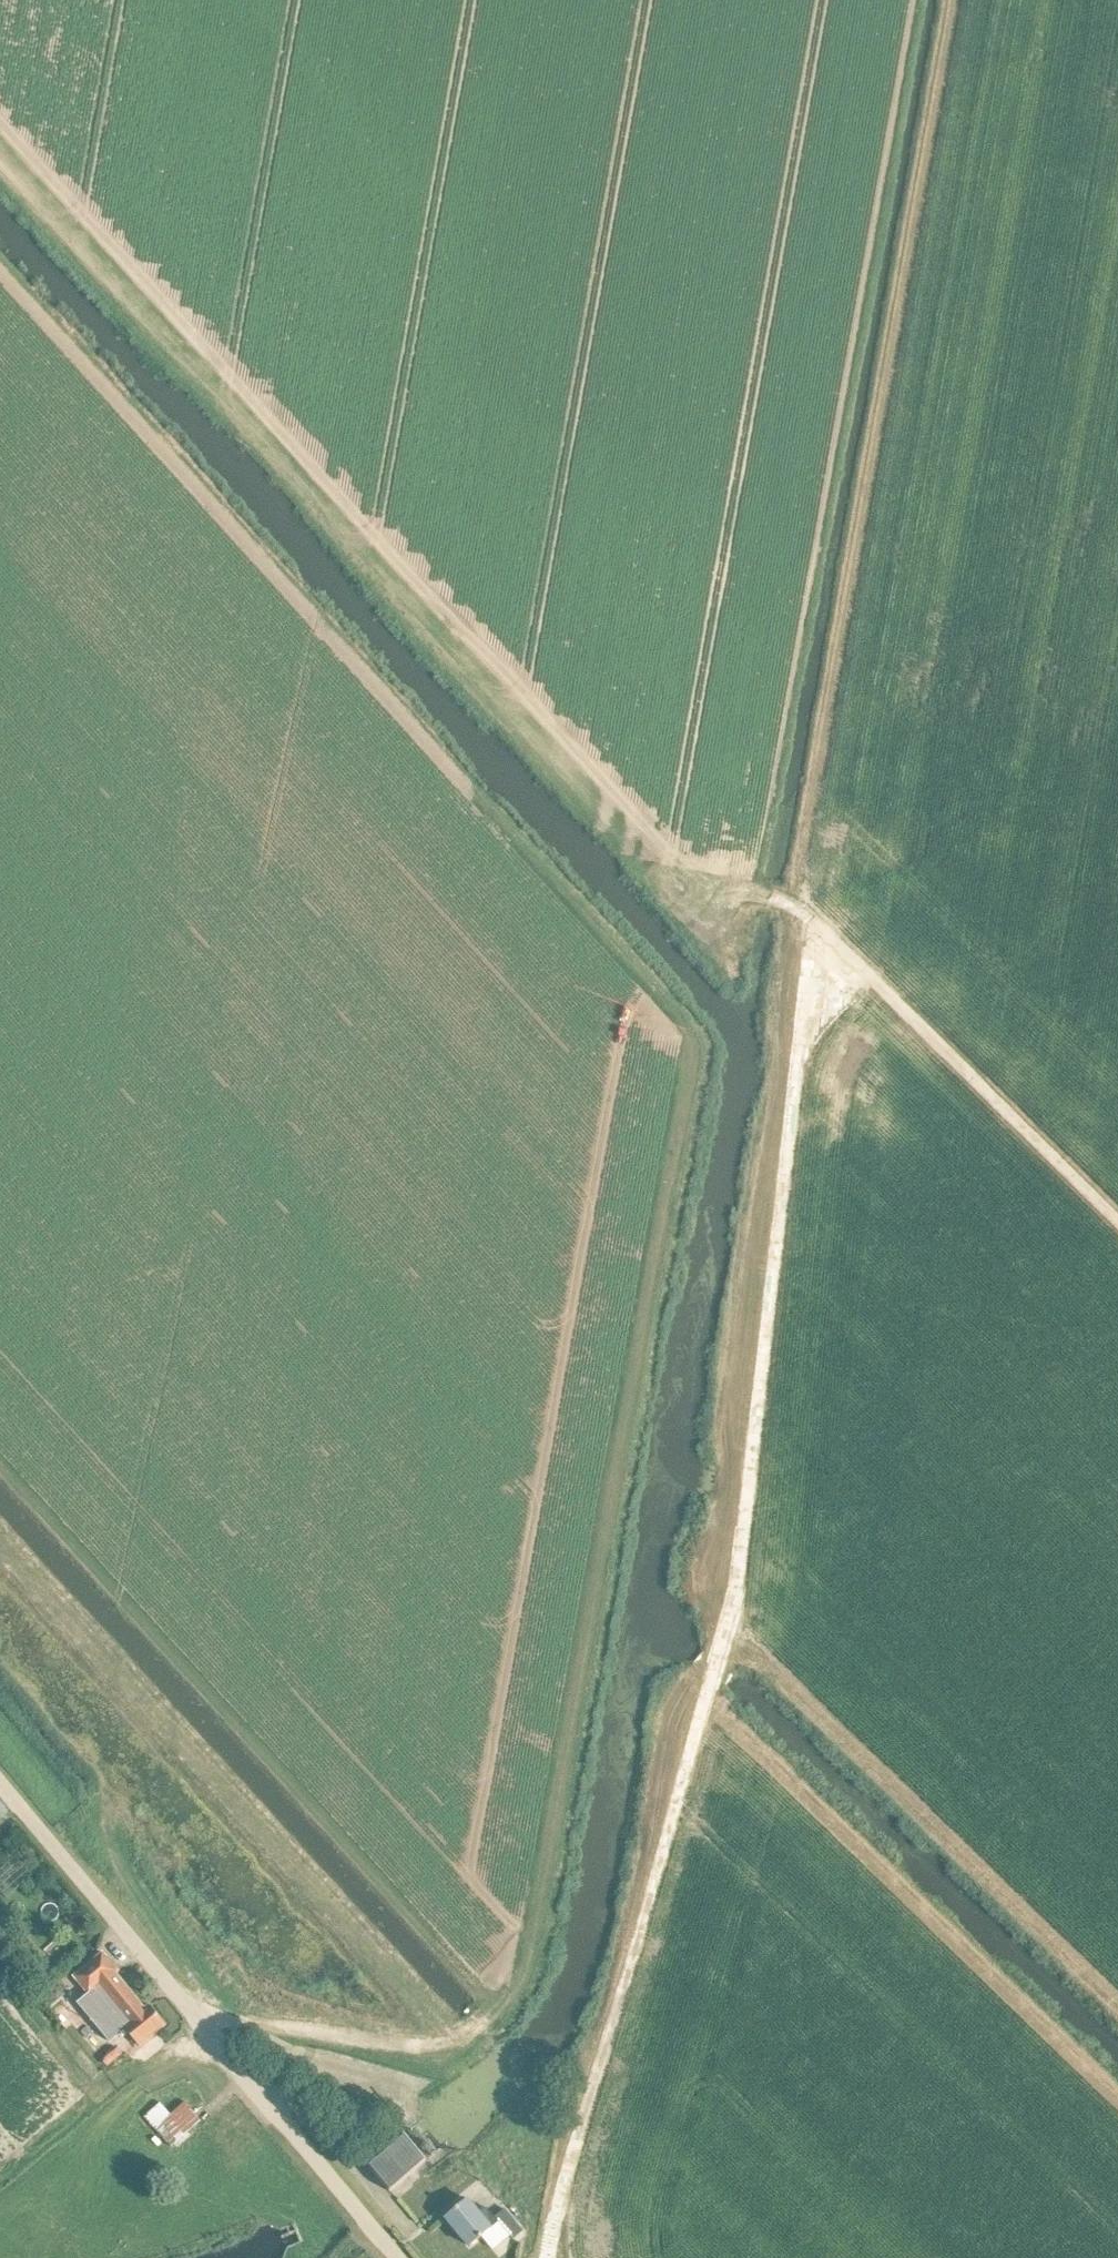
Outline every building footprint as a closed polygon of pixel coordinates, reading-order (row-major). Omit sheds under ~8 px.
[(145,2009),(115,1973),(118,1971),(102,1952),(72,1977),(118,2032),(124,2026),(140,2045),(166,2024),(150,2005),(145,2009)] [(200,2121),(184,2102),(170,2114),(160,2102),(143,2116),(169,2147),(200,2121)] [(390,2192),(427,2161),(405,2135),(368,2165),(390,2192)] [(481,2213),(469,2198),(446,2217),(470,2246),(493,2227),(491,2225),(497,2221),(513,2240),(523,2231),(505,2209),(494,2217),(487,2209),(481,2213)]
